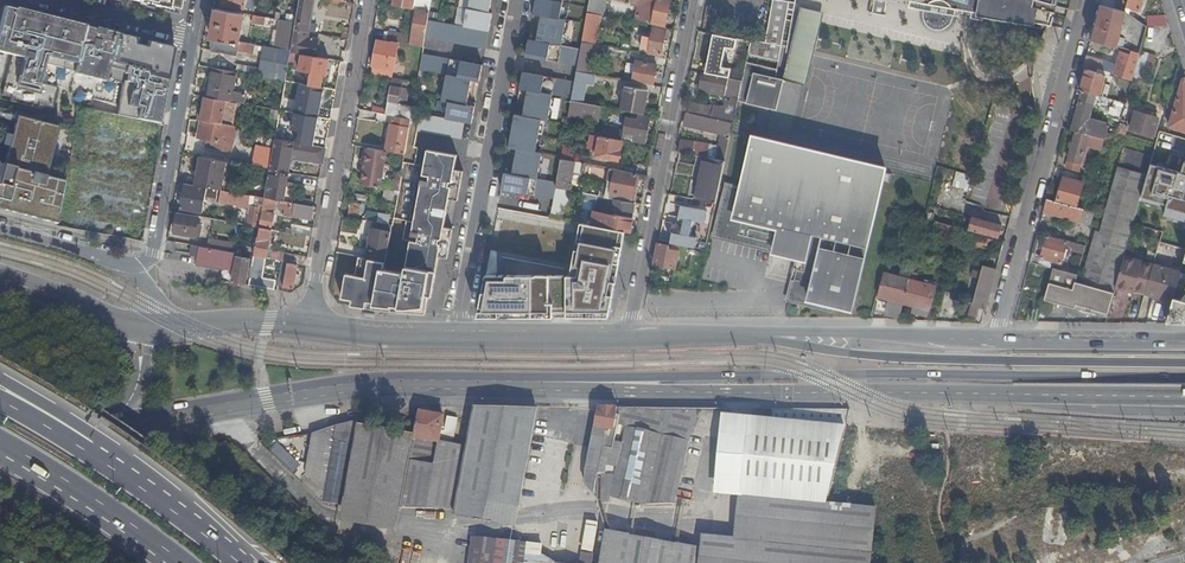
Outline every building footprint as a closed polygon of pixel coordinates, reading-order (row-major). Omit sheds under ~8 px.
[(181,13),(184,0),(131,0),(181,13)] [(296,21),(300,0),(294,0),(290,20),(296,21)] [(308,24),(313,0),(300,0),(296,21),(291,51),(292,51),(295,52),(297,52),(314,55),(317,41),(305,39),(308,24)] [(421,9),(430,11),(432,0),(422,0),(421,9)] [(468,11),(490,15),(493,0),(470,0),(468,11)] [(534,39),(530,39),(528,54),(577,63),(578,58),(580,49),(561,45),(566,17),(561,16),(564,0),(541,0),(534,39)] [(633,3),(640,4),(636,18),(653,22),(665,25),(670,0),(633,0),(633,3)] [(764,42),(751,40),(748,53),(780,58),(788,6),(794,7),(795,0),(772,0),(764,42)] [(872,10),(885,13),(888,0),(874,0),(872,10)] [(915,7),(921,8),(919,15),(920,22),(924,28),(932,34),(941,34),(949,31),(955,24),(957,18),(957,15),(975,18),(976,17),(976,12),(1039,24),(1048,26),(1052,13),(1033,8),(1035,0),(917,0),(915,7)] [(1117,9),(1125,11),(1126,11),(1126,9),(1127,7),(1128,2),(1120,0),(1117,9)] [(1139,10),(1140,10),(1143,0),(1129,0),(1128,2),(1127,7),(1139,10)] [(4,4),(0,22),(0,51),(12,55),(2,94),(12,97),(11,101),(42,109),(43,106),(53,108),(58,88),(48,85),(41,84),(46,64),(53,66),(107,80),(109,75),(139,83),(138,88),(125,85),(117,115),(160,123),(165,93),(166,93),(174,48),(96,28),(95,29),(86,27),(87,25),(4,4)] [(1126,11),(1104,5),(1100,19),(1099,19),(1096,31),(1094,40),(1132,50),(1140,53),(1141,51),(1148,26),(1126,11)] [(216,8),(210,39),(239,44),(239,41),(244,13),(216,8)] [(418,9),(411,44),(424,46),(425,39),(428,21),(430,11),(421,9),(418,9)] [(490,15),(468,11),(465,28),(490,33),(493,15),(490,15)] [(1039,24),(976,12),(976,17),(1033,28),(1039,24)] [(252,21),(264,23),(266,17),(253,14),(252,21)] [(1164,16),(1148,17),(1149,26),(1166,24),(1164,16)] [(586,20),(582,41),(590,42),(594,21),(586,20)] [(465,28),(428,21),(425,39),(486,50),(490,33),(465,28)] [(650,30),(649,35),(651,35),(650,39),(648,50),(661,53),(666,28),(653,25),(652,30),(650,30)] [(388,30),(386,39),(391,40),(398,41),(402,42),(403,33),(388,30)] [(238,49),(239,44),(210,39),(208,50),(237,55),(237,52),(238,49)] [(392,77),(398,41),(391,40),(390,43),(378,40),(371,73),(392,77)] [(254,51),(263,52),(264,46),(239,41),(239,44),(238,49),(237,52),(254,55),(254,51)] [(596,53),(597,44),(590,42),(582,41),(580,49),(578,58),(577,63),(577,70),(586,72),(589,52),(596,53)] [(263,52),(259,76),(285,80),(290,57),(291,51),(289,50),(264,46),(263,52)] [(1131,54),(1129,59),(1138,61),(1140,53),(1132,50),(1131,54)] [(1129,59),(1131,54),(1122,51),(1118,64),(1115,73),(1124,76),(1129,59)] [(1138,61),(1134,76),(1142,78),(1145,69),(1152,71),(1157,55),(1149,53),(1141,51),(1140,53),(1138,61)] [(330,71),(332,59),(322,57),(314,55),(297,52),(296,59),(314,62),(313,65),(315,68),(330,71)] [(484,64),(422,53),(419,70),(447,74),(442,99),(449,100),(446,118),(465,122),(473,123),(476,104),(468,102),(472,78),(479,79),(484,64)] [(1101,73),(1104,61),(1087,56),(1083,68),(1087,69),(1101,73)] [(1124,76),(1133,79),(1134,76),(1138,61),(1129,59),(1124,76)] [(636,60),(632,81),(653,85),(657,64),(636,60)] [(777,68),(747,61),(743,79),(742,81),(740,90),(739,95),(739,96),(738,98),(738,100),(777,108),(784,78),(776,76),(777,68)] [(1115,76),(1115,73),(1118,64),(1104,61),(1101,73),(1106,74),(1115,76)] [(628,63),(625,76),(632,77),(634,64),(628,63)] [(41,84),(48,85),(53,66),(46,64),(41,84)] [(206,86),(205,96),(230,101),(231,94),(232,93),(232,91),(236,72),(213,68),(210,87),(206,86)] [(1100,95),(1106,74),(1101,73),(1087,69),(1081,90),(1083,91),(1100,95)] [(575,79),(524,70),(521,89),(529,91),(526,111),(517,110),(510,148),(522,150),(517,175),(507,173),(505,187),(553,196),(555,187),(556,180),(537,177),(542,151),(535,149),(541,118),(547,119),(552,93),(572,97),(575,79)] [(593,83),(595,73),(586,72),(577,70),(575,79),(572,97),(571,99),(583,101),(586,82),(593,83)] [(728,87),(734,88),(740,90),(742,82),(742,81),(709,74),(709,75),(702,74),(700,85),(698,85),(697,89),(719,93),(721,81),(729,83),(728,87)] [(1170,127),(1184,131),(1184,78),(1184,76),(1170,127)] [(407,104),(410,87),(402,86),(404,79),(392,77),(386,113),(392,114),(411,118),(413,105),(407,104)] [(402,86),(410,87),(411,81),(404,79),(402,86)] [(644,111),(648,89),(626,85),(622,107),(644,111)] [(301,104),(295,104),(293,112),(308,115),(309,112),(321,115),(325,94),(303,90),(301,104)] [(238,102),(245,103),(247,93),(232,91),(232,93),(231,94),(230,101),(238,102)] [(1083,91),(1072,130),(1077,131),(1101,137),(1105,138),(1109,124),(1089,119),(1093,105),(1097,106),(1100,95),(1083,91)] [(200,111),(199,119),(201,119),(234,125),(238,102),(230,101),(205,96),(202,111),(200,111)] [(729,102),(725,101),(723,107),(736,109),(738,100),(738,98),(730,96),(729,102)] [(293,112),(295,104),(295,99),(282,97),(280,109),(280,110),(293,112)] [(606,122),(609,106),(583,101),(571,99),(568,115),(606,122)] [(1119,118),(1125,104),(1115,100),(1109,114),(1119,118)] [(711,106),(685,101),(683,109),(709,114),(711,106)] [(714,105),(712,114),(734,118),(736,109),(723,107),(714,105)] [(278,120),(280,111),(270,109),(269,119),(278,120)] [(56,223),(63,178),(44,173),(56,126),(0,111),(0,209),(56,223)] [(687,111),(685,123),(721,132),(724,122),(717,120),(718,118),(687,111)] [(1136,111),(1135,117),(1134,120),(1131,119),(1130,123),(1133,124),(1131,129),(1153,136),(1158,117),(1136,111)] [(446,118),(420,113),(417,132),(461,140),(465,122),(446,118)] [(632,113),(629,127),(627,138),(634,140),(638,114),(632,113)] [(392,114),(386,150),(404,153),(408,135),(411,118),(392,114)] [(651,116),(638,114),(634,140),(646,142),(651,116)] [(726,118),(718,158),(725,160),(731,134),(731,133),(734,120),(734,119),(726,118)] [(206,146),(224,149),(225,141),(233,142),(236,125),(234,125),(201,119),(198,136),(207,138),(206,146)] [(288,122),(281,121),(280,129),(287,130),(288,122)] [(627,138),(629,127),(617,125),(617,129),(611,128),(610,136),(627,140),(627,138)] [(1129,135),(1131,129),(1120,126),(1118,132),(1129,135)] [(1077,131),(1073,143),(1073,147),(1067,166),(1080,170),(1087,146),(1089,146),(1090,143),(1087,143),(1088,139),(1100,142),(1101,137),(1077,131)] [(620,149),(622,139),(592,134),(589,148),(595,149),(594,154),(597,154),(597,156),(619,160),(621,150),(620,149)] [(887,171),(751,138),(739,189),(728,186),(716,234),(790,252),(791,249),(794,249),(800,260),(791,299),(830,308),(832,301),(855,306),(887,171)] [(273,150),(269,168),(269,169),(285,171),(288,172),(291,157),(325,163),(327,149),(275,139),(273,150)] [(694,154),(707,157),(710,143),(681,139),(678,151),(694,154)] [(225,141),(224,149),(231,150),(233,142),(225,141)] [(568,143),(564,142),(561,158),(573,160),(578,161),(580,151),(567,148),(568,143)] [(385,262),(366,258),(363,274),(347,271),(343,295),(428,311),(458,151),(427,145),(404,270),(384,266),(385,262)] [(255,146),(252,165),(256,166),(269,168),(273,150),(255,146)] [(1169,212),(1184,156),(1184,153),(1156,146),(1153,156),(1140,203),(1140,204),(1169,212)] [(380,186),(386,150),(367,147),(361,183),(380,186)] [(1124,147),(1119,166),(1134,170),(1139,152),(1124,147)] [(1082,283),(1076,282),(1069,307),(1075,309),(1076,304),(1108,313),(1115,290),(1116,287),(1117,283),(1124,257),(1134,223),(1140,204),(1140,203),(1153,156),(1139,152),(1134,170),(1119,166),(1118,166),(1096,246),(1092,245),(1082,283)] [(700,165),(694,198),(716,202),(725,160),(718,158),(707,157),(694,154),(692,164),(700,165)] [(1169,212),(1184,217),(1184,156),(1169,212)] [(568,189),(573,160),(561,158),(556,180),(555,187),(568,189)] [(211,164),(193,161),(190,184),(193,184),(198,185),(205,186),(214,188),(231,191),(232,184),(215,181),(216,174),(210,172),(211,164)] [(256,166),(251,195),(257,196),(264,197),(266,185),(269,169),(269,168),(256,166)] [(611,191),(615,169),(615,168),(610,167),(606,191),(611,191)] [(274,186),(272,199),(276,199),(282,201),(283,201),(288,172),(285,171),(269,169),(266,185),(274,186)] [(637,173),(615,169),(611,191),(606,191),(605,197),(634,202),(637,186),(634,185),(637,173)] [(973,176),(958,172),(955,186),(969,191),(973,176)] [(1064,177),(1058,201),(1077,206),(1083,182),(1064,177)] [(181,208),(194,210),(197,191),(198,185),(193,184),(190,184),(186,183),(181,208)] [(585,184),(583,192),(599,195),(601,187),(585,184)] [(248,206),(249,200),(250,195),(231,191),(219,189),(218,194),(222,195),(221,201),(248,206)] [(200,211),(203,193),(197,191),(194,210),(200,211)] [(517,210),(498,208),(497,219),(549,225),(553,199),(519,195),(517,210)] [(257,196),(255,202),(255,206),(252,205),(248,223),(257,224),(260,207),(263,207),(264,199),(264,197),(257,196)] [(299,197),(298,203),(311,206),(312,200),(299,197)] [(634,202),(605,197),(603,213),(589,210),(587,223),(606,227),(625,231),(630,232),(633,217),(632,216),(634,202)] [(1045,212),(1092,225),(1096,212),(1077,206),(1058,201),(1049,198),(1045,212)] [(271,229),(275,213),(274,213),(276,201),(264,199),(263,207),(262,209),(259,226),(271,229)] [(281,205),(282,201),(276,199),(276,201),(274,213),(275,213),(280,214),(281,205)] [(282,201),(281,205),(290,207),(291,206),(294,206),(292,216),(311,219),(313,206),(311,206),(298,203),(283,201),(282,201)] [(358,216),(361,205),(351,203),(349,214),(358,216)] [(704,222),(707,209),(681,204),(679,217),(684,218),(682,230),(678,229),(678,232),(673,231),(671,242),(695,246),(700,221),(704,222)] [(389,214),(391,208),(382,206),(381,213),(389,214)] [(195,236),(199,215),(178,211),(174,232),(195,236)] [(973,218),(970,229),(999,237),(1000,233),(1001,229),(1002,225),(973,218)] [(963,231),(964,228),(960,227),(936,220),(934,233),(995,249),(997,241),(963,231)] [(372,222),(366,258),(385,262),(389,242),(392,225),(372,222)] [(579,272),(486,271),(481,311),(609,314),(625,231),(606,227),(587,223),(579,272)] [(296,224),(295,233),(312,236),(313,227),(296,224)] [(266,258),(271,229),(259,226),(254,255),(266,258)] [(1066,248),(1068,240),(1048,235),(1042,255),(1041,257),(1062,263),(1066,262),(1067,257),(1069,257),(1071,249),(1066,248)] [(1162,237),(1160,243),(1184,250),(1184,244),(1162,237)] [(234,252),(236,243),(209,238),(207,247),(234,252)] [(1086,245),(1071,241),(1070,244),(1074,245),(1073,248),(1084,251),(1086,245)] [(680,246),(658,242),(654,263),(676,267),(680,246)] [(901,246),(890,243),(887,257),(898,260),(901,246)] [(234,256),(234,252),(207,247),(192,244),(191,253),(198,254),(197,261),(232,267),(234,256)] [(956,245),(953,256),(965,259),(969,248),(956,245)] [(272,250),(271,259),(282,261),(288,262),(306,265),(308,256),(272,250)] [(1041,257),(1042,255),(1033,253),(1030,261),(1054,267),(1060,269),(1062,263),(1041,257)] [(260,287),(261,281),(266,258),(254,255),(248,285),(260,287)] [(251,259),(234,256),(232,267),(229,282),(247,285),(251,259)] [(1116,287),(1129,291),(1130,288),(1146,293),(1153,266),(1124,257),(1117,283),(1116,287)] [(278,284),(278,285),(283,286),(287,262),(288,262),(282,261),(278,284)] [(298,264),(287,262),(283,286),(293,288),(298,264)] [(973,305),(987,309),(998,268),(985,265),(973,305)] [(1146,293),(1174,301),(1175,298),(1178,286),(1182,273),(1154,266),(1153,266),(1146,293)] [(1069,307),(1076,282),(1078,274),(1060,269),(1054,267),(1045,300),(1069,307)] [(886,314),(901,318),(905,303),(911,278),(886,271),(878,300),(889,303),(886,314)] [(936,285),(911,278),(905,303),(930,310),(936,285)] [(278,284),(261,281),(260,287),(277,290),(278,285),(278,284)] [(1175,298),(1174,301),(1168,323),(1184,323),(1184,301),(1175,298)] [(601,493),(617,497),(634,501),(646,504),(647,503),(669,407),(628,406),(625,406),(624,412),(617,410),(601,493)] [(531,439),(537,407),(473,407),(466,447),(455,509),(518,510),(531,439)] [(593,491),(600,492),(616,410),(617,407),(598,407),(587,470),(597,472),(593,491)] [(647,503),(676,502),(677,495),(698,407),(681,407),(669,407),(647,503)] [(443,416),(419,411),(414,434),(401,508),(403,508),(430,508),(448,509),(455,509),(466,447),(452,444),(457,418),(448,416),(446,426),(441,425),(443,416)] [(846,426),(722,414),(715,494),(826,503),(846,426)] [(335,426),(327,471),(348,474),(358,420),(335,425),(335,426)] [(414,434),(358,424),(343,506),(342,512),(400,513),(401,508),(414,434)] [(327,471),(335,426),(331,427),(312,434),(305,473),(323,493),(327,471)] [(271,448),(293,472),(301,465),(279,441),(271,448)] [(874,546),(877,513),(851,513),(756,514),(739,515),(736,538),(734,562),(873,562),(874,546)] [(594,551),(599,523),(589,521),(583,549),(594,551)] [(607,531),(601,562),(626,562),(631,535),(607,531)] [(677,543),(631,535),(626,562),(673,562),(677,543)] [(736,538),(701,535),(700,547),(697,562),(734,562),(736,538)] [(494,539),(473,536),(469,562),(491,562),(494,539)] [(493,562),(523,562),(524,559),(525,551),(526,542),(497,538),(497,539),(493,562)] [(700,547),(677,543),(673,562),(697,562),(700,547)] [(524,559),(551,562),(557,562),(558,555),(541,552),(525,551),(524,559)]
